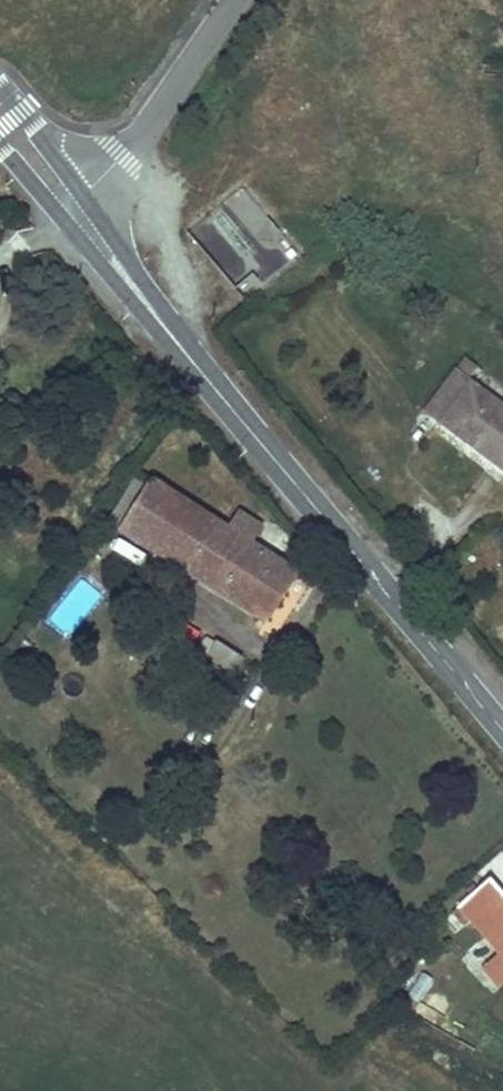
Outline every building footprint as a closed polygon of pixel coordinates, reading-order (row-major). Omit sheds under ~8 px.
[(254,294),(297,249),(235,189),(192,234),(254,294)] [(426,412),(502,471),(502,409),(467,382),(477,368),(466,359),(426,412)] [(109,523),(119,529),(150,480),(141,474),(109,523)] [(119,529),(141,543),(172,494),(150,480),(119,529)] [(141,543),(187,573),(219,524),(172,494),(141,543)] [(187,573),(265,623),(297,574),(251,544),(262,528),(237,512),(227,529),(219,524),(187,573)] [(113,536),(107,548),(140,566),(147,554),(113,536)] [(242,660),(215,643),(206,657),(232,674),(242,660)] [(487,881),(451,913),(463,927),(470,921),(502,957),(502,898),(487,881)] [(418,1005),(433,980),(421,973),(407,997),(418,1005)] [(411,1016),(418,1005),(407,997),(400,1009),(411,1016)]
